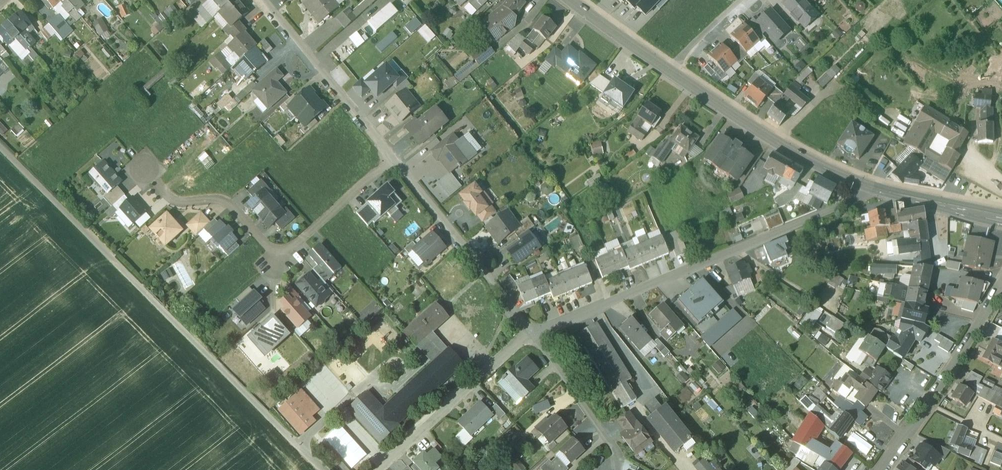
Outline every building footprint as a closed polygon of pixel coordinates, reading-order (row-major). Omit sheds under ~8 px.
[(67,0),(63,0),(54,8),(60,15),(65,21),(71,16),(70,15),(75,10),(67,0)] [(75,10),(78,13),(92,1),(91,0),(67,0),(75,10)] [(212,0),(209,0),(202,6),(213,18),(219,13),(222,11),(212,0)] [(222,11),(234,0),(212,0),(222,11)] [(219,13),(229,25),(231,27),(238,22),(248,13),(237,0),(234,0),(222,11),(219,13)] [(302,3),(319,24),(339,7),(336,4),(333,0),(305,0),(302,3)] [(522,0),(509,0),(503,8),(516,17),(526,3),(522,0)] [(626,0),(635,9),(637,7),(643,0),(626,0)] [(637,7),(646,16),(655,6),(661,0),(643,0),(637,7)] [(659,10),(669,0),(661,0),(655,6),(659,10)] [(784,5),(791,13),(791,15),(797,22),(799,22),(801,24),(807,18),(810,22),(817,15),(804,0),(789,0),(784,5)] [(125,4),(118,7),(122,16),(129,14),(125,4)] [(390,4),(368,22),(375,32),(398,13),(390,4)] [(213,18),(202,6),(196,11),(199,14),(207,23),(213,18)] [(503,8),(482,22),(483,24),(483,25),(482,27),(485,31),(488,32),(489,32),(495,41),(512,28),(516,17),(503,8)] [(356,18),(349,9),(338,19),(345,28),(356,18)] [(78,13),(75,10),(70,15),(71,16),(65,21),(68,24),(70,27),(81,17),(78,13)] [(760,20),(758,22),(766,31),(776,42),(788,31),(770,11),(760,20)] [(21,12),(9,22),(19,35),(31,47),(37,42),(30,33),(35,29),(21,12)] [(207,23),(199,14),(194,19),(202,28),(207,23)] [(49,24),(62,40),(72,32),(66,26),(68,24),(65,21),(60,15),(49,24)] [(411,33),(422,24),(416,16),(405,26),(411,33)] [(766,31),(758,22),(760,20),(757,16),(750,22),(757,29),(762,35),(766,31)] [(555,26),(543,17),(533,30),(539,35),(545,39),(555,26)] [(109,31),(102,19),(93,24),(100,36),(109,31)] [(0,30),(0,34),(22,60),(33,50),(31,47),(19,35),(9,22),(0,30)] [(229,25),(223,29),(230,36),(231,35),(242,26),(238,22),(231,27),(229,25)] [(752,33),(743,24),(737,30),(752,47),(759,41),(752,33)] [(418,32),(429,42),(436,35),(425,25),(418,32)] [(242,26),(231,35),(235,39),(236,40),(244,32),(244,33),(246,31),(242,26)] [(762,35),(757,29),(752,33),(759,41),(761,43),(765,39),(762,35)] [(163,30),(157,36),(162,41),(168,35),(163,30)] [(533,30),(525,40),(531,45),(539,35),(533,30)] [(752,47),(737,30),(730,35),(739,46),(746,53),(746,52),(752,47)] [(357,31),(349,37),(358,47),(365,41),(357,31)] [(392,31),(376,46),(381,52),(398,37),(392,31)] [(244,32),(236,40),(235,39),(228,46),(234,53),(225,61),(219,54),(210,62),(216,70),(218,68),(224,74),(254,48),(256,46),(244,33),(244,32)] [(730,54),(721,43),(714,49),(730,67),(736,62),(737,61),(730,54)] [(493,55),(485,45),(472,56),(479,66),(493,55)] [(541,53),(531,46),(526,53),(536,60),(541,53)] [(746,53),(739,46),(735,50),(743,59),(748,55),(746,52),(746,53)] [(583,60),(567,47),(561,54),(555,62),(567,72),(566,73),(568,74),(569,74),(580,82),(594,66),(585,58),(583,60)] [(254,48),(232,68),(239,76),(241,74),(246,80),(265,64),(258,56),(260,54),(254,48)] [(555,49),(546,60),(553,65),(555,62),(561,54),(555,49)] [(730,67),(714,49),(708,55),(717,66),(723,73),(724,73),(730,67)] [(743,59),(735,50),(730,54),(737,61),(736,62),(738,64),(743,59)] [(0,57),(0,76),(8,68),(10,70),(11,69),(0,57)] [(475,72),(472,65),(456,71),(459,78),(475,72)] [(393,84),(399,79),(396,76),(387,66),(365,84),(371,90),(377,98),(393,84)] [(723,73),(717,66),(712,70),(721,79),(726,75),(724,73),(723,73)] [(276,69),(252,91),(258,98),(268,109),(286,93),(276,82),(283,77),(276,69)] [(393,84),(397,89),(406,81),(408,79),(401,71),(396,76),(399,79),(393,84)] [(828,72),(816,83),(822,89),(834,77),(828,72)] [(755,73),(747,83),(751,86),(758,79),(760,77),(755,73)] [(599,75),(598,76),(589,84),(604,94),(611,83),(599,75)] [(621,83),(614,79),(611,83),(604,94),(604,95),(622,108),(633,92),(626,87),(627,87),(621,83)] [(751,86),(742,98),(750,104),(765,84),(758,79),(751,86)] [(362,98),(371,90),(365,84),(362,80),(353,88),(362,98)] [(397,89),(394,91),(399,96),(405,91),(406,92),(411,87),(406,81),(397,89)] [(765,84),(750,104),(756,109),(765,98),(772,90),(765,84)] [(772,90),(765,98),(775,106),(777,103),(783,95),(773,87),(772,90)] [(809,102),(790,87),(784,95),(789,99),(802,109),(809,102)] [(297,100),(291,105),(299,114),(316,99),(313,95),(314,94),(314,93),(310,89),(309,89),(297,100)] [(245,90),(236,97),(240,101),(248,94),(245,90)] [(982,96),(975,95),(973,108),(980,109),(988,109),(990,91),(983,90),(982,96)] [(399,96),(386,106),(387,107),(388,106),(394,113),(392,114),(399,123),(410,114),(408,112),(413,108),(408,102),(411,99),(406,92),(405,91),(399,96)] [(228,95),(217,104),(222,110),(232,100),(228,95)] [(293,95),(280,107),(284,111),(291,105),(297,100),(293,95)] [(789,99),(784,95),(783,95),(777,103),(781,106),(784,104),(785,104),(789,99)] [(258,98),(253,102),(263,113),(268,109),(258,98)] [(316,99),(299,114),(307,124),(314,118),(326,108),(326,107),(322,103),(321,103),(320,104),(316,99)] [(661,112),(646,102),(637,117),(651,127),(654,129),(659,121),(656,119),(661,112)] [(781,106),(777,103),(775,106),(767,116),(780,126),(790,113),(781,106)] [(418,123),(408,132),(419,144),(447,120),(436,107),(418,123)] [(943,120),(924,108),(916,123),(936,133),(943,120)] [(988,109),(980,109),(980,121),(978,122),(978,125),(991,124),(991,109),(988,109)] [(577,126),(592,122),(590,114),(575,118),(577,126)] [(651,127),(637,117),(627,131),(641,140),(651,127)] [(307,124),(300,130),(304,134),(318,123),(314,118),(307,124)] [(414,118),(403,127),(407,133),(408,132),(418,123),(414,118)] [(943,120),(936,133),(940,137),(947,124),(948,122),(943,120)] [(873,138),(851,123),(836,145),(857,160),(873,138)] [(936,133),(916,123),(911,132),(930,143),(936,133)] [(966,135),(947,124),(940,137),(950,142),(946,150),(949,152),(955,155),(966,135)] [(978,125),(977,125),(977,144),(992,144),(991,124),(978,125)] [(23,130),(18,125),(11,130),(16,136),(23,130)] [(698,138),(680,126),(671,139),(671,140),(683,149),(688,153),(698,138)] [(3,127),(0,130),(0,132),(6,138),(10,134),(3,127)] [(930,143),(911,132),(903,146),(914,152),(923,157),(924,153),(925,152),(930,143)] [(470,158),(452,135),(430,153),(436,161),(439,159),(450,173),(458,167),(459,168),(460,167),(470,158)] [(733,146),(721,137),(705,159),(736,181),(752,158),(739,150),(741,147),(735,143),(733,146)] [(669,138),(663,145),(661,143),(651,157),(660,163),(670,150),(676,154),(677,154),(679,155),(683,149),(671,140),(671,139),(669,138)] [(592,142),(592,153),(603,152),(602,142),(592,142)] [(688,153),(683,149),(679,155),(683,157),(685,157),(688,153)] [(632,150),(623,156),(626,161),(636,154),(632,150)] [(923,157),(914,152),(910,157),(919,166),(917,168),(944,183),(950,173),(942,168),(940,167),(923,157)] [(941,160),(925,152),(924,153),(923,157),(940,167),(942,163),(939,162),(941,160)] [(942,163),(940,167),(942,168),(942,167),(950,172),(959,157),(955,155),(949,152),(942,163)] [(789,163),(772,154),(764,169),(769,172),(768,175),(772,177),(774,174),(781,178),(782,177),(789,163)] [(919,166),(910,157),(892,175),(902,183),(917,168),(919,166)] [(121,182),(103,162),(90,174),(108,194),(117,186),(121,182)] [(803,171),(789,163),(782,177),(795,184),(796,183),(803,171)] [(447,194),(461,185),(452,172),(438,181),(447,194)] [(590,186),(603,178),(600,172),(587,180),(590,186)] [(795,184),(782,177),(781,178),(780,181),(778,183),(781,185),(786,188),(788,185),(793,188),(795,184)] [(835,188),(817,179),(814,184),(809,194),(822,201),(827,204),(835,188)] [(261,181),(248,192),(254,199),(264,192),(265,193),(269,190),(261,181)] [(802,187),(798,194),(806,198),(808,194),(809,194),(814,184),(809,181),(805,189),(802,187)] [(795,184),(793,188),(777,197),(784,205),(796,197),(798,194),(802,187),(796,183),(795,184)] [(475,185),(461,196),(466,203),(464,204),(469,210),(471,209),(476,216),(477,215),(487,208),(477,195),(480,193),(480,192),(475,185)] [(117,186),(108,194),(103,198),(111,207),(124,196),(125,195),(117,186)] [(367,203),(380,218),(387,213),(391,218),(399,210),(396,208),(402,202),(387,186),(367,203)] [(739,188),(727,193),(732,204),(744,199),(739,188)] [(492,204),(482,191),(480,192),(480,193),(477,195),(487,208),(490,205),(492,204)] [(254,199),(248,205),(258,216),(274,203),(265,193),(264,192),(254,199)] [(809,194),(808,194),(806,198),(804,203),(816,209),(815,209),(816,210),(817,211),(822,201),(809,194)] [(124,196),(113,206),(118,212),(121,209),(120,209),(129,201),(124,196)] [(129,201),(120,209),(121,209),(133,224),(147,212),(141,205),(140,206),(133,198),(129,201)] [(274,203),(258,216),(268,228),(274,222),(284,214),(282,212),(274,203)] [(375,224),(380,218),(367,203),(356,213),(368,226),(373,222),(375,224)] [(903,204),(895,203),(896,209),(897,214),(904,213),(903,204)] [(487,208),(477,215),(483,222),(496,213),(490,205),(487,208)] [(284,214),(274,222),(281,230),(294,218),(286,209),(282,212),(284,214)] [(896,209),(886,211),(889,227),(898,225),(897,214),(896,209)] [(924,209),(904,213),(906,224),(908,224),(908,223),(925,220),(924,209)] [(886,211),(868,214),(870,230),(871,230),(884,228),(889,227),(886,211)] [(904,213),(897,214),(898,225),(906,224),(904,213)] [(201,214),(187,226),(196,235),(203,229),(210,223),(201,214)] [(779,214),(764,220),(769,230),(783,225),(779,214)] [(181,231),(167,215),(150,229),(165,246),(181,231)] [(506,222),(501,216),(488,226),(487,227),(499,242),(513,231),(519,227),(517,224),(512,218),(506,222)] [(527,217),(517,224),(519,227),(513,231),(518,238),(528,230),(534,226),(527,217)] [(707,217),(699,222),(701,227),(710,222),(707,217)] [(210,223),(203,229),(208,234),(219,224),(214,219),(210,223)] [(227,226),(226,228),(221,222),(219,224),(208,234),(212,239),(211,240),(218,248),(219,247),(224,252),(235,242),(237,240),(232,234),(233,233),(227,226)] [(925,222),(908,224),(910,239),(910,244),(916,243),(927,242),(925,222)] [(889,227),(884,228),(885,234),(901,231),(900,225),(898,225),(889,227)] [(884,228),(871,230),(873,240),(886,239),(885,234),(884,228)] [(528,230),(518,238),(521,242),(529,236),(530,237),(532,236),(528,230)] [(870,230),(864,231),(866,241),(873,240),(871,230),(870,230)] [(417,246),(412,250),(413,250),(425,265),(445,248),(432,233),(417,246)] [(579,234),(569,237),(573,248),(583,244),(579,234)] [(521,242),(509,251),(517,263),(529,254),(530,255),(538,249),(530,237),(529,236),(521,242)] [(649,243),(646,236),(633,242),(636,248),(642,265),(655,259),(649,243)] [(662,237),(649,243),(655,259),(669,254),(662,237)] [(991,242),(969,237),(966,250),(963,266),(980,269),(987,270),(989,260),(987,260),(991,242)] [(786,238),(764,247),(770,264),(787,257),(785,252),(791,249),(786,238)] [(910,239),(890,242),(892,254),(918,251),(916,243),(910,244),(910,239)] [(687,252),(681,240),(676,242),(681,255),(687,252)] [(235,242),(224,252),(228,256),(239,246),(235,242)] [(413,242),(404,249),(409,254),(413,250),(412,250),(417,246),(413,242)] [(681,255),(676,242),(671,245),(676,257),(681,255)] [(341,268),(320,244),(313,251),(315,253),(310,257),(317,265),(329,278),(329,279),(341,268)] [(636,248),(623,253),(628,267),(630,270),(642,265),(636,248)] [(606,249),(597,252),(598,254),(594,256),(594,258),(596,261),(609,256),(607,252),(606,249)] [(614,254),(609,256),(616,272),(628,267),(623,253),(622,251),(614,254)] [(609,256),(596,261),(599,269),(602,278),(616,272),(609,256)] [(594,258),(589,260),(593,271),(599,269),(596,261),(594,258)] [(960,264),(947,261),(946,268),(959,271),(960,264)] [(743,263),(726,270),(732,285),(733,287),(734,286),(749,280),(747,275),(745,269),(743,263)] [(329,278),(317,265),(313,269),(321,279),(324,282),(329,278)] [(896,267),(871,266),(871,273),(895,274),(896,267)] [(585,267),(572,272),(579,289),(592,283),(585,267)] [(911,277),(929,281),(932,268),(914,267),(911,277)] [(170,270),(164,272),(166,279),(172,276),(170,270)] [(548,280),(558,276),(556,271),(546,276),(548,280)] [(572,272),(559,277),(566,294),(579,289),(572,272)] [(833,309),(849,282),(834,273),(819,301),(833,309)] [(316,283),(309,274),(297,285),(316,307),(319,305),(321,305),(323,303),(324,301),(329,297),(316,283)] [(544,277),(531,283),(538,299),(551,294),(546,283),(544,277)] [(566,294),(559,277),(546,283),(551,294),(553,299),(566,294)] [(929,281),(911,277),(909,289),(927,293),(929,281)] [(988,284),(962,278),(959,292),(952,290),(950,298),(956,299),(963,301),(977,304),(980,292),(983,293),(988,284)] [(324,282),(321,279),(316,283),(328,296),(333,292),(324,282)] [(723,304),(702,279),(678,301),(699,325),(723,304)] [(749,280),(734,286),(738,296),(753,289),(749,280)] [(776,287),(769,281),(766,285),(773,291),(776,287)] [(531,283),(518,288),(525,304),(538,299),(531,283)] [(891,285),(887,284),(884,298),(888,299),(892,300),(893,295),(897,296),(899,287),(891,285)] [(732,285),(722,289),(734,300),(739,298),(738,296),(734,286),(733,287),(732,285)] [(242,305),(255,292),(249,286),(236,299),(242,305)] [(299,297),(290,286),(282,292),(287,298),(288,298),(292,302),(295,300),(295,301),(299,297)] [(909,289),(906,304),(924,308),(927,293),(909,289)] [(233,313),(246,327),(265,309),(258,301),(260,298),(255,292),(242,305),(233,313)] [(295,301),(295,300),(292,302),(288,298),(287,298),(282,302),(282,303),(286,307),(283,311),(298,328),(310,317),(295,301)] [(977,304),(963,301),(962,305),(961,309),(973,312),(977,304)] [(682,325),(663,303),(650,314),(664,330),(661,333),(668,341),(677,332),(675,330),(682,325)] [(902,303),(898,321),(902,320),(906,304),(902,303)] [(436,304),(404,333),(416,345),(418,344),(432,331),(448,316),(436,304)] [(924,308),(906,304),(902,320),(923,326),(927,309),(924,308)] [(814,328),(821,312),(811,308),(804,323),(814,328)] [(741,319),(733,310),(701,339),(710,348),(741,319)] [(818,321),(838,333),(844,322),(824,310),(818,321)] [(650,339),(644,331),(631,318),(620,329),(626,335),(627,335),(633,341),(632,342),(639,349),(650,339)] [(264,357),(288,335),(284,331),(283,331),(273,319),(265,326),(264,325),(248,339),(264,357)] [(915,339),(920,343),(929,329),(923,326),(902,320),(900,331),(903,333),(915,339)] [(632,380),(597,323),(577,335),(585,348),(623,409),(637,400),(626,383),(632,380)] [(289,327),(284,331),(288,335),(293,331),(289,327)] [(891,339),(878,331),(873,330),(869,337),(884,347),(901,359),(909,347),(909,348),(915,339),(903,333),(898,342),(891,339)] [(448,349),(432,331),(418,344),(434,362),(448,349)] [(940,343),(943,337),(938,334),(935,340),(940,343)] [(585,348),(577,335),(571,339),(579,352),(585,348)] [(884,347),(869,337),(859,351),(866,355),(875,361),(884,347)] [(947,352),(953,343),(943,337),(940,343),(938,347),(947,352)] [(665,348),(657,339),(652,344),(660,353),(665,348)] [(992,340),(987,350),(997,356),(997,355),(1001,346),(1001,345),(992,340)] [(383,409),(367,391),(348,408),(380,443),(398,426),(396,424),(462,364),(449,349),(448,349),(434,362),(383,409)] [(997,356),(987,350),(982,359),(993,364),(997,356)] [(855,358),(853,361),(859,365),(862,361),(862,360),(866,355),(859,351),(855,358)] [(850,355),(847,359),(852,363),(853,361),(855,358),(850,355)] [(875,361),(866,355),(862,360),(862,361),(872,367),(875,361)] [(993,364),(999,367),(1001,362),(1001,358),(1001,357),(997,355),(997,356),(993,364)] [(526,357),(501,380),(502,381),(505,379),(523,398),(532,390),(525,382),(538,370),(526,357)] [(720,361),(714,363),(718,371),(724,369),(720,361)] [(306,382),(320,401),(343,385),(330,366),(306,382)] [(676,374),(685,382),(691,374),(682,367),(676,374)] [(878,368),(873,376),(865,370),(860,377),(880,392),(891,378),(878,368)] [(982,377),(971,372),(967,379),(978,384),(982,377)] [(876,392),(857,377),(854,381),(845,374),(839,383),(842,385),(837,394),(839,395),(843,397),(845,399),(850,392),(853,389),(859,394),(854,400),(857,402),(863,407),(864,408),(869,402),(869,401),(876,392)] [(978,384),(967,379),(963,387),(973,393),(978,384)] [(983,383),(992,388),(991,390),(1001,395),(1001,389),(994,386),(995,384),(985,379),(983,383)] [(838,383),(837,383),(833,391),(837,394),(842,385),(839,383),(838,383)] [(963,387),(960,385),(952,399),(964,407),(973,393),(963,387)] [(978,397),(997,407),(998,405),(1000,406),(1001,404),(1001,405),(1001,395),(991,390),(983,387),(978,397)] [(799,401),(810,413),(818,405),(826,397),(818,388),(808,398),(805,396),(799,401)] [(300,391),(293,398),(293,399),(280,410),(279,410),(301,434),(314,422),(308,415),(311,412),(314,414),(317,411),(300,391)] [(280,410),(293,399),(293,398),(289,394),(276,405),(280,410)] [(857,402),(853,406),(845,399),(843,397),(839,395),(833,404),(838,409),(852,421),(860,411),(863,407),(857,402)] [(548,399),(533,406),(536,414),(551,408),(548,399)] [(654,399),(644,407),(653,418),(663,410),(654,399)] [(492,416),(480,402),(469,411),(470,412),(458,422),(470,436),(471,435),(470,434),(480,424),(482,426),(492,416)] [(505,414),(496,404),(491,408),(500,419),(505,414)] [(1001,404),(1000,406),(998,405),(997,407),(993,412),(1001,417),(1001,405),(1001,404)] [(838,409),(832,417),(818,405),(810,413),(823,426),(833,434),(834,435),(839,439),(852,421),(838,409)] [(653,418),(650,421),(675,451),(682,445),(691,439),(666,408),(663,410),(653,418)] [(860,411),(852,421),(859,426),(867,417),(860,411)] [(637,423),(629,413),(618,422),(625,432),(637,423)] [(797,416),(793,413),(784,416),(776,424),(794,443),(808,451),(813,441),(817,435),(802,427),(805,421),(797,416)] [(823,426),(810,413),(805,421),(802,427),(817,435),(819,432),(823,426)] [(555,415),(548,421),(545,419),(536,428),(544,437),(549,442),(550,443),(567,428),(555,415)] [(651,443),(637,423),(625,432),(622,434),(636,453),(651,443)] [(325,439),(352,469),(367,456),(340,426),(325,439)] [(833,434),(823,426),(819,432),(829,440),(830,438),(833,434)] [(967,430),(958,426),(949,445),(958,449),(961,443),(967,430)] [(525,440),(520,434),(510,443),(515,448),(525,440)] [(544,437),(540,441),(545,446),(549,442),(544,437)] [(573,439),(559,451),(559,452),(570,464),(584,451),(573,439)] [(691,439),(682,445),(687,452),(696,445),(691,439)] [(442,448),(434,440),(430,444),(437,452),(442,448)] [(820,445),(813,441),(808,451),(815,455),(820,445)] [(808,451),(794,443),(787,453),(796,458),(795,459),(800,462),(802,458),(814,465),(815,463),(822,468),(825,463),(826,461),(808,451)] [(950,451),(934,443),(929,449),(941,457),(940,458),(943,461),(950,451)] [(967,445),(961,443),(958,449),(957,452),(963,455),(967,445)] [(831,452),(820,445),(815,455),(826,461),(831,452)] [(923,445),(920,446),(916,451),(917,454),(912,461),(920,467),(924,469),(925,469),(930,463),(934,466),(940,458),(941,457),(929,449),(923,445)] [(980,450),(967,445),(963,455),(977,460),(980,450)] [(840,446),(836,451),(834,454),(829,461),(840,469),(852,454),(840,446)] [(433,450),(427,456),(435,465),(442,458),(433,448),(432,448),(433,450)] [(422,453),(419,453),(417,455),(417,458),(412,462),(419,469),(438,469),(439,469),(438,468),(435,465),(427,456),(424,452),(422,453)] [(570,464),(559,452),(556,455),(557,457),(566,467),(570,464)] [(995,452),(991,463),(1001,467),(1001,465),(1001,455),(995,452)] [(557,457),(551,462),(549,460),(540,469),(541,469),(568,469),(566,467),(557,457)] [(435,465),(438,468),(438,467),(441,469),(445,469),(449,466),(442,458),(435,465)] [(704,459),(695,467),(697,469),(713,469),(704,459)] [(909,459),(905,465),(912,469),(918,469),(920,467),(912,461),(909,459)] [(512,464),(516,469),(524,469),(525,469),(520,460),(512,464)]
